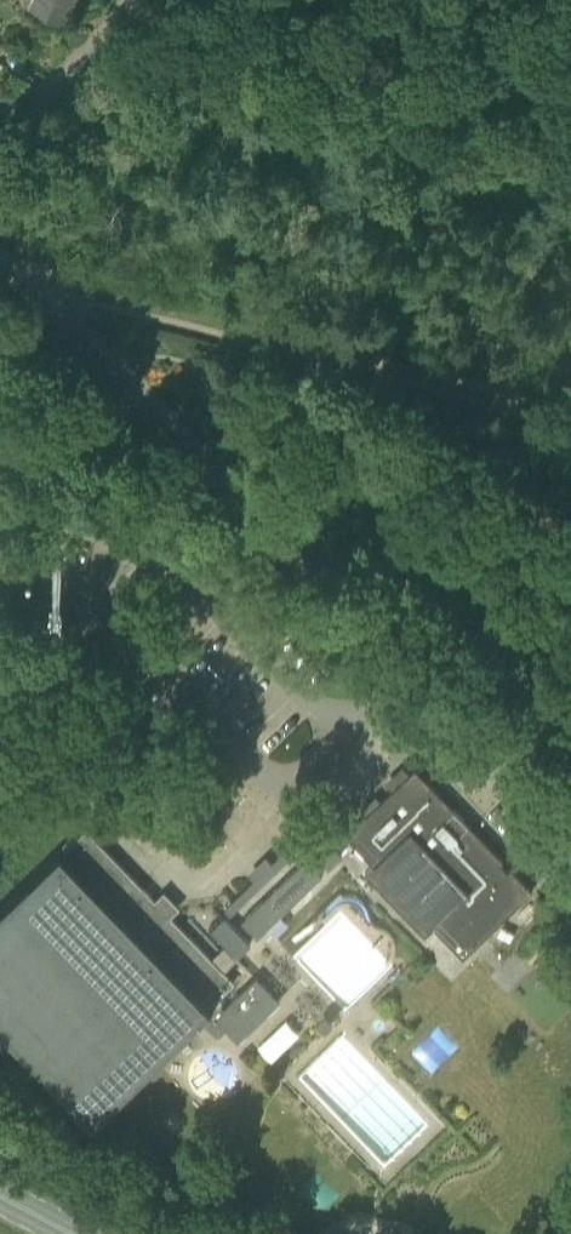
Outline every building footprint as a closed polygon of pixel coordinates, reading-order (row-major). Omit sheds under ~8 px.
[(32,8),(60,22),(72,0),(36,0),(32,8)] [(503,859),(415,767),(406,776),(402,772),(392,782),(395,786),(366,814),(345,834),(373,864),(365,871),(424,933),(432,925),(463,957),(533,889),(510,866),(507,869),(500,862),(503,859)] [(329,867),(342,855),(321,833),(316,827),(303,839),(329,867)] [(215,998),(234,981),(196,942),(169,913),(176,906),(170,900),(164,893),(163,894),(156,900),(127,870),(86,828),(22,889),(0,911),(0,1054),(12,1067),(29,1051),(92,1116),(206,1008),(215,998)] [(279,868),(301,847),(298,844),(294,840),(272,862),(279,868)] [(261,885),(279,868),(272,862),(264,853),(247,869),(256,879),(257,880),(261,885)] [(257,937),(322,875),(306,858),(241,920),(257,937)] [(231,914),(261,885),(257,880),(256,879),(225,908),(228,912),(231,914)] [(237,956),(250,944),(224,915),(211,928),(237,956)] [(224,1007),(215,998),(206,1008),(238,1041),(280,1001),(256,976),(224,1007)] [(218,1037),(226,1029),(211,1013),(203,1021),(218,1037)] [(325,1014),(317,1022),(324,1030),(333,1022),(325,1014)]
